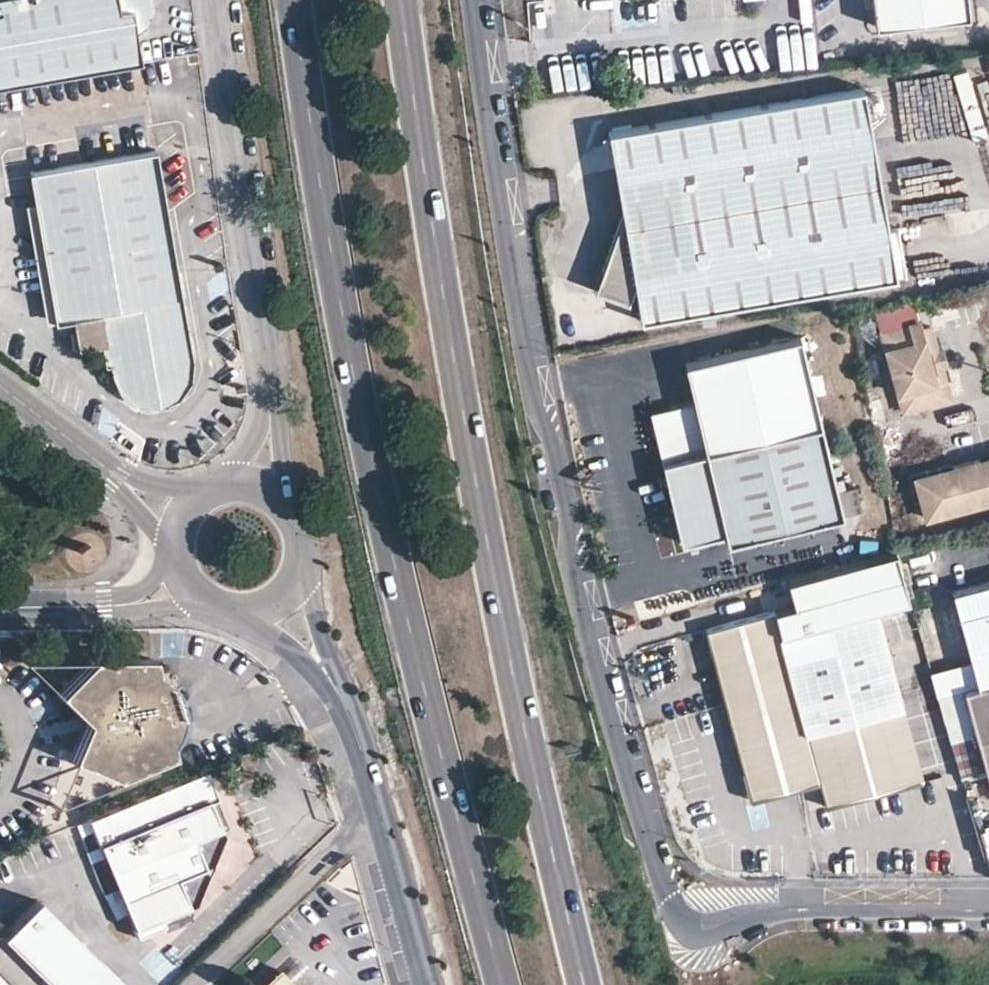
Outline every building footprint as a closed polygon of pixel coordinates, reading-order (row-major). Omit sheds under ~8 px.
[(142,62),(137,38),(149,34),(156,29),(159,24),(163,9),(162,1),(162,0),(0,0),(0,87),(142,62)] [(870,25),(961,14),(959,0),(867,0),(870,25)] [(882,233),(856,88),(817,95),(603,132),(609,168),(622,166),(627,191),(618,213),(594,271),(629,283),(636,320),(843,285),(890,277),(882,233)] [(31,170),(42,231),(166,209),(154,147),(31,170)] [(190,356),(166,209),(42,231),(56,320),(74,318),(79,347),(102,342),(105,362),(112,361),(114,371),(116,380),(122,388),(127,392),(134,395),(141,400),(152,399),(162,397),(172,393),(181,385),(186,377),(190,367),(190,356)] [(882,233),(890,277),(901,276),(893,231),(882,233)] [(594,271),(588,289),(622,301),(629,283),(594,271)] [(878,328),(899,408),(947,396),(938,364),(934,349),(927,321),(915,325),(913,319),(878,328)] [(934,349),(938,364),(947,363),(943,346),(934,349)] [(818,439),(802,350),(688,370),(695,408),(650,416),(659,466),(818,439)] [(659,466),(658,466),(672,546),(715,540),(717,550),(834,529),(818,439),(659,466)] [(988,499),(988,461),(987,455),(978,458),(988,499)] [(952,465),(962,506),(988,499),(978,458),(952,465)] [(941,467),(952,509),(962,506),(952,465),(941,467)] [(914,475),(926,516),(952,509),(941,467),(914,475)] [(892,552),(787,580),(793,605),(704,628),(748,799),(816,783),(822,804),(916,779),(875,617),(909,608),(892,552)] [(977,685),(988,682),(988,585),(957,595),(971,658),(977,685)] [(159,655),(96,656),(62,692),(90,721),(91,724),(91,727),(77,757),(119,781),(176,757),(174,747),(176,744),(179,739),(183,729),(185,719),(185,709),(182,697),(178,689),(172,681),(166,675),(161,671),(159,655)] [(971,658),(927,669),(935,696),(964,688),(977,685),(971,658)] [(988,777),(988,682),(977,685),(964,688),(988,777)] [(189,915),(226,828),(215,802),(218,801),(206,774),(88,821),(135,939),(163,928),(162,925),(189,915)] [(34,895),(5,924),(0,919),(0,972),(13,984),(122,984),(34,895)] [(0,972),(0,984),(13,984),(0,972)] [(277,973),(265,984),(289,984),(277,973)]
